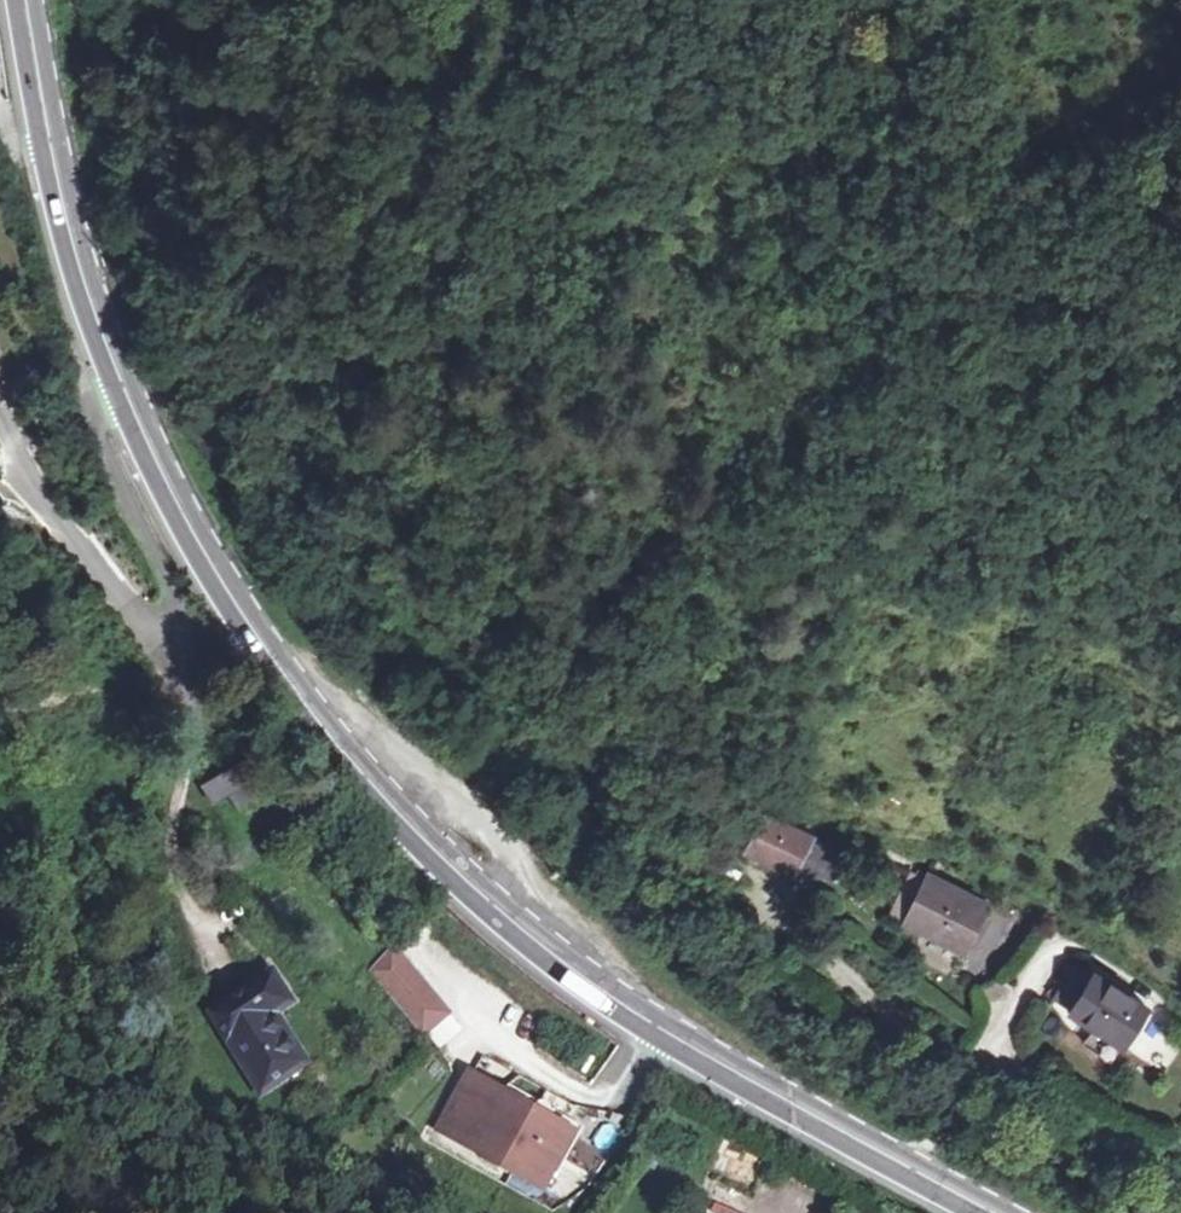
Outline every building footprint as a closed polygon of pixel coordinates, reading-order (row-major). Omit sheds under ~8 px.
[(209,804),(227,794),(235,808),(251,800),(233,766),(198,784),(209,804)] [(822,888),(837,853),(765,820),(749,855),(822,888)] [(970,954),(993,904),(932,871),(927,881),(916,875),(893,913),(970,954)] [(430,1037),(455,1013),(400,956),(374,977),(430,1037)] [(1147,1018),(1153,1002),(1108,972),(1105,977),(1083,963),(1066,995),(1087,1009),(1081,1014),(1130,1045),(1147,1018)] [(213,1010),(265,1085),(305,1056),(276,1011),(292,997),(270,969),(213,1010)] [(539,1190),(575,1130),(473,1068),(436,1126),(539,1190)] [(717,1210),(724,1212),(742,1212),(719,1203),(717,1210)]
